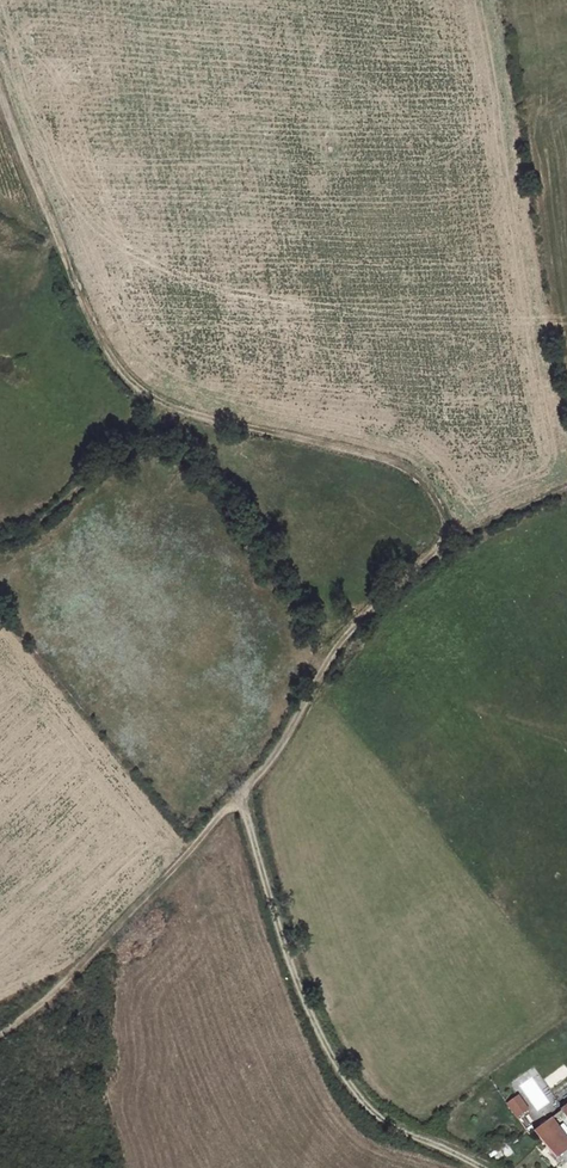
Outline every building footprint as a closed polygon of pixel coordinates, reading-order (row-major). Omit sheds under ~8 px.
[(537,1113),(545,1108),(548,1114),(559,1107),(539,1071),(520,1082),(537,1113)] [(511,1106),(500,1114),(510,1127),(521,1119),(511,1106)] [(556,1120),(560,1126),(566,1136),(566,1111),(556,1120)] [(548,1167),(550,1167),(561,1160),(563,1159),(551,1142),(552,1141),(543,1129),(528,1141),(548,1167)] [(561,1160),(550,1167),(565,1167),(566,1167),(561,1160)]
